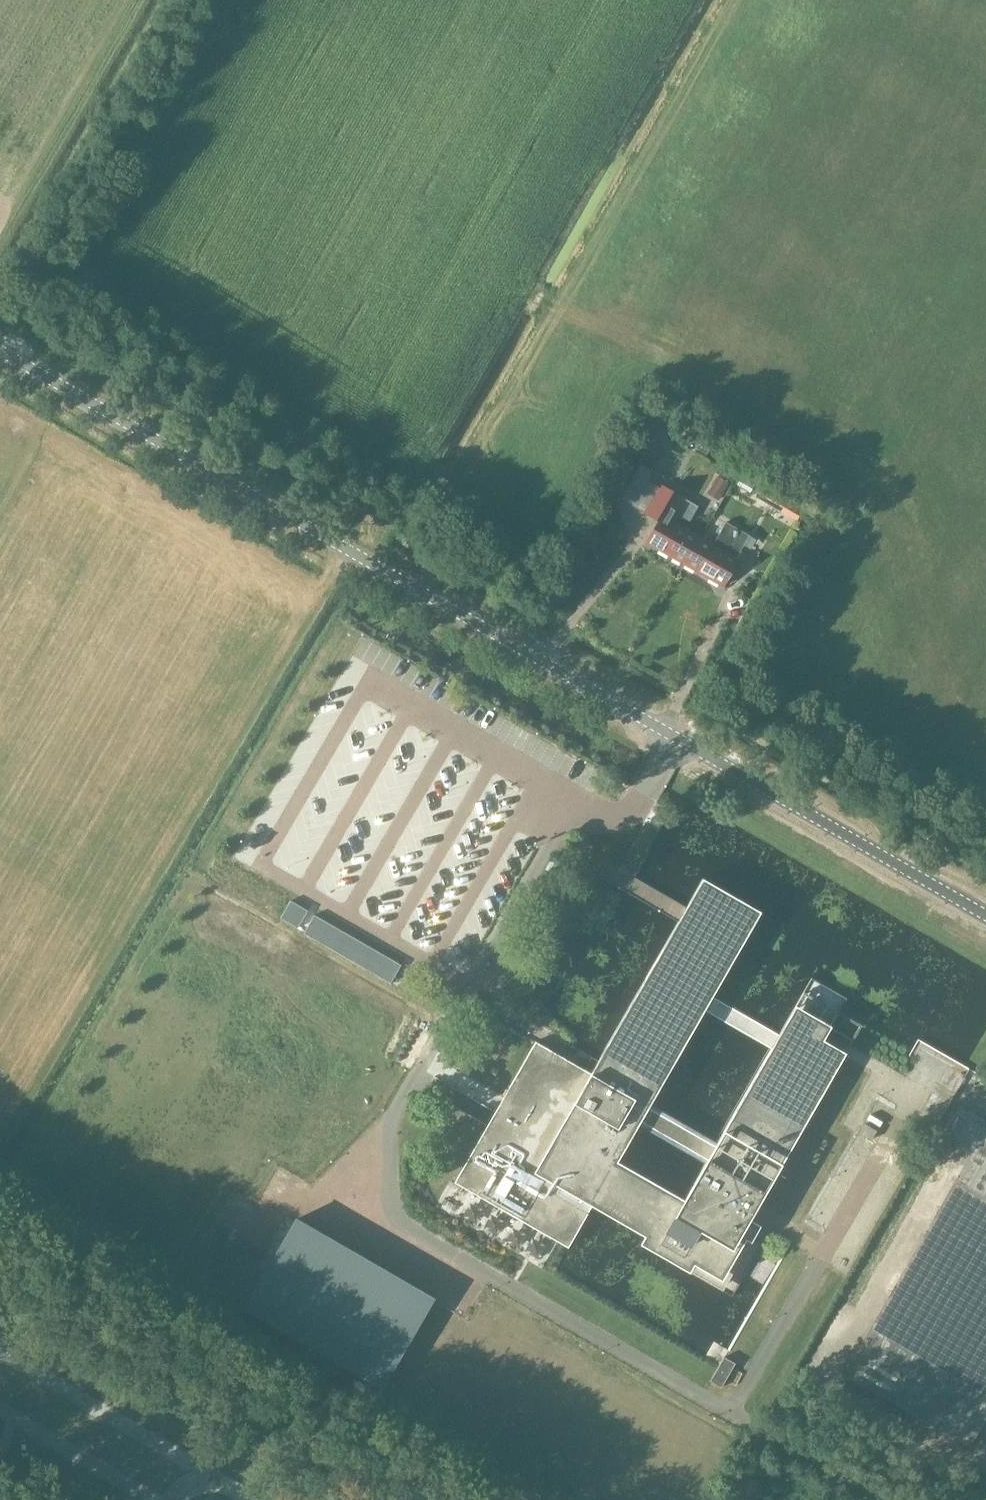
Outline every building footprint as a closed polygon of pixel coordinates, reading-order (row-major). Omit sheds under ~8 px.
[(717,494),(727,477),(714,469),(704,487),(717,494)] [(646,543),(684,565),(699,538),(671,522),(684,499),(661,486),(645,513),(658,521),(646,543)] [(754,497),(788,516),(793,506),(760,487),(754,497)] [(738,560),(751,537),(727,524),(714,547),(699,538),(684,565),(723,586),(738,560)] [(567,1248),(592,1206),(644,1236),(640,1243),(722,1292),(760,1226),(749,1220),(851,1045),(828,1032),(842,1008),(847,999),(811,979),(780,1034),(712,997),(761,912),(703,879),(686,908),(678,922),(599,1060),(591,1074),(535,1041),(495,1111),(488,1125),(455,1182),(536,1230),(567,1248)] [(959,1107),(944,1135),(973,1152),(844,1375),(967,1446),(985,1414),(985,1123),(959,1107)] [(877,1131),(864,1123),(859,1133),(871,1140),(877,1131)] [(433,1301),(294,1221),(244,1308),(383,1387),(433,1301)] [(722,1357),(718,1364),(707,1381),(719,1388),(733,1364),(722,1357)]
